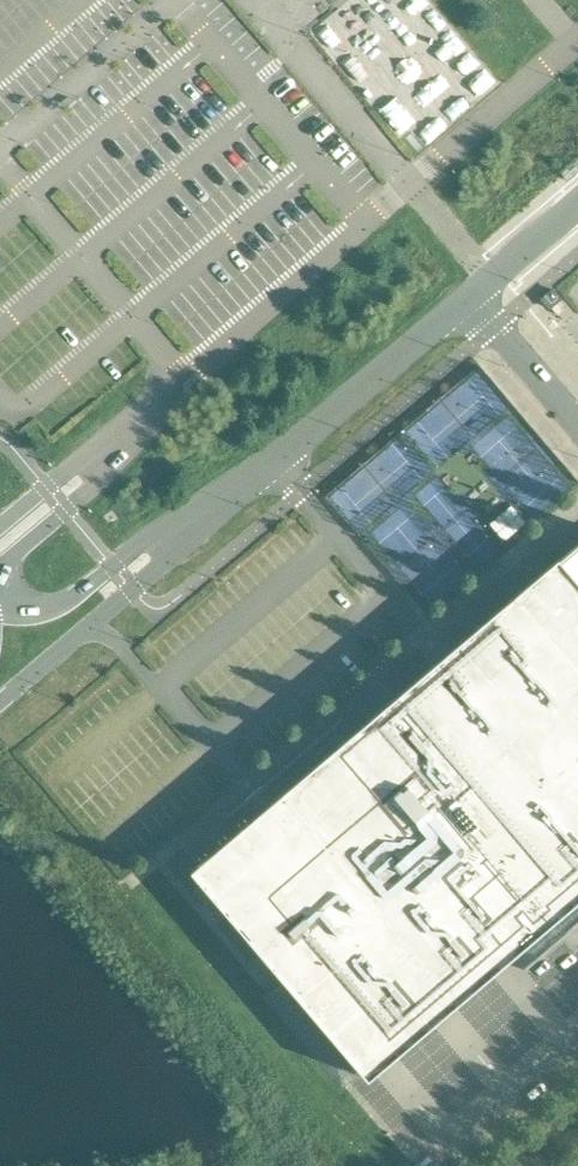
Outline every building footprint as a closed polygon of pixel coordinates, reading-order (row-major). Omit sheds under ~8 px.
[(511,507),(489,525),(497,534),(519,516),(511,507)] [(519,516),(497,534),(506,544),(527,525),(519,516)] [(192,870),(362,1070),(369,1078),(514,955),(558,918),(568,930),(577,921),(577,547),(562,560),(559,557),(441,657),(264,808),(192,870)] [(548,1016),(577,996),(577,983),(553,946),(517,969),(548,1016)] [(504,1017),(474,1045),(493,1066),(523,1039),(504,1017)]
